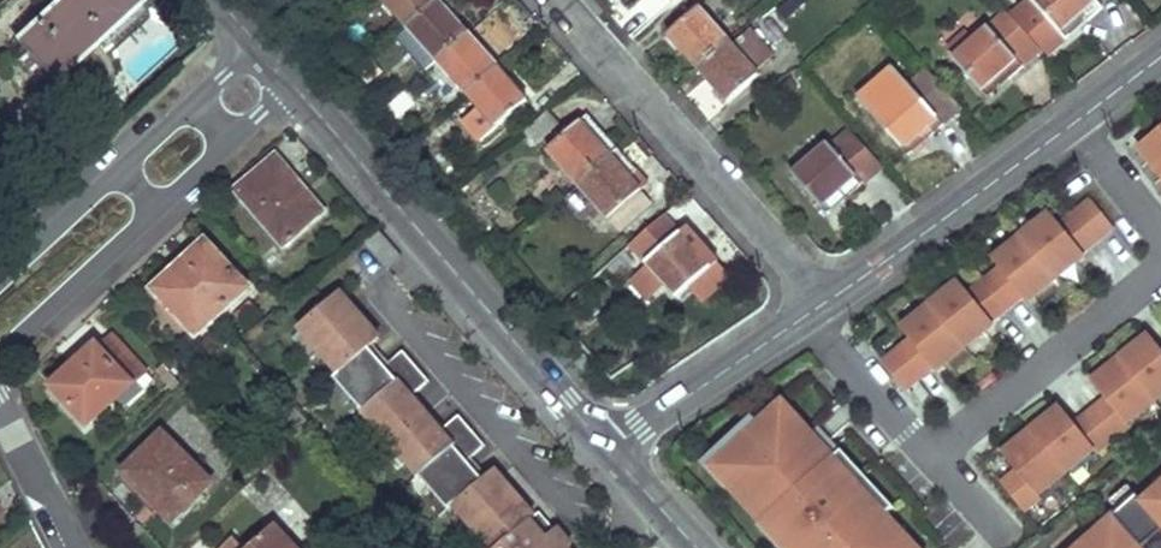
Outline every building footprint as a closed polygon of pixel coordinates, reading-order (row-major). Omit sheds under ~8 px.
[(137,0),(57,0),(16,37),(55,80),(140,3),(137,0)] [(406,30),(436,4),(432,0),(379,0),(406,30)] [(1011,14),(1047,55),(1068,37),(1063,31),(1082,14),(1088,20),(1103,8),(1096,0),(1028,0),(1011,14)] [(406,30),(436,63),(468,35),(446,10),(443,12),(436,4),(406,30)] [(699,67),(730,39),(701,6),(672,31),(680,41),(678,43),(699,67)] [(1039,55),(1005,13),(972,41),(956,54),(951,58),(981,94),(1005,74),(1011,80),(1039,55)] [(773,53),(751,27),(733,43),(755,68),(773,53)] [(436,63),(406,30),(395,40),(424,74),(436,63)] [(956,54),(972,41),(965,32),(949,46),(956,54)] [(468,35),(436,63),(466,96),(494,70),(485,60),(488,57),(468,35)] [(720,91),(723,89),(730,98),(759,72),(755,68),(733,43),(730,39),(699,67),(720,91)] [(887,61),(851,91),(900,149),(924,130),(929,136),(962,108),(921,60),(901,77),(887,61)] [(494,70),(466,96),(477,108),(461,123),(479,143),(526,102),(503,76),(501,78),(494,70)] [(525,133),(530,139),(536,146),(559,126),(547,113),(525,133)] [(601,129),(589,115),(547,150),(578,185),(613,156),(595,135),(601,129)] [(1137,144),(1160,173),(1160,125),(1137,144)] [(882,164),(851,128),(830,146),(827,143),(792,173),(822,207),(842,189),(847,195),(882,164)] [(331,211),(281,154),(240,190),(290,247),(331,211)] [(613,156),(578,185),(608,220),(611,217),(636,195),(649,184),(636,168),(629,174),(613,156)] [(622,229),(647,208),(636,195),(611,217),(622,229)] [(992,258),(999,267),(968,292),(958,281),(900,327),(909,338),(881,361),(904,389),(932,367),(935,370),(993,323),(991,320),(1022,295),(1026,301),(1084,254),(1082,251),(1113,226),(1090,198),(1059,223),(1049,211),(992,258)] [(679,299),(720,263),(708,250),(700,256),(665,216),(632,245),(679,299)] [(250,288),(208,242),(157,289),(199,335),(250,288)] [(566,547),(570,544),(554,525),(543,535),(527,517),(532,513),(492,468),(481,478),(465,460),(483,444),(457,414),(439,430),(409,397),(427,381),(401,351),(383,367),(367,349),(379,339),(339,294),(299,329),(339,375),(335,379),(447,507),(452,503),(491,547),(566,547)] [(1001,482),(1024,510),(1040,497),(1038,494),(1094,449),(1097,452),(1132,425),(1129,421),(1160,395),(1160,347),(1149,333),(1091,380),(1106,398),(1075,423),(1061,405),(1003,452),(1017,470),(1001,482)] [(56,386),(93,424),(148,369),(116,336),(103,349),(99,345),(56,386)] [(570,356),(584,373),(594,365),(580,348),(570,356)] [(912,545),(886,517),(822,444),(820,446),(809,434),(795,420),(790,425),(774,407),(756,423),(755,419),(737,429),(729,441),(733,445),(714,461),(731,479),(726,483),(762,521),(767,517),(795,547),(909,547),(912,545)] [(817,426),(809,434),(820,446),(822,444),(886,517),(895,510),(817,426)] [(213,481),(166,432),(126,471),(173,520),(213,481)] [(1139,501),(1160,525),(1160,480),(1139,501)] [(1114,511),(1073,547),(1150,547),(1114,511)] [(767,517),(762,521),(757,526),(777,547),(795,547),(767,517)] [(276,526),(252,547),(296,547),(276,526)] [(235,536),(222,547),(245,547),(235,536)]
